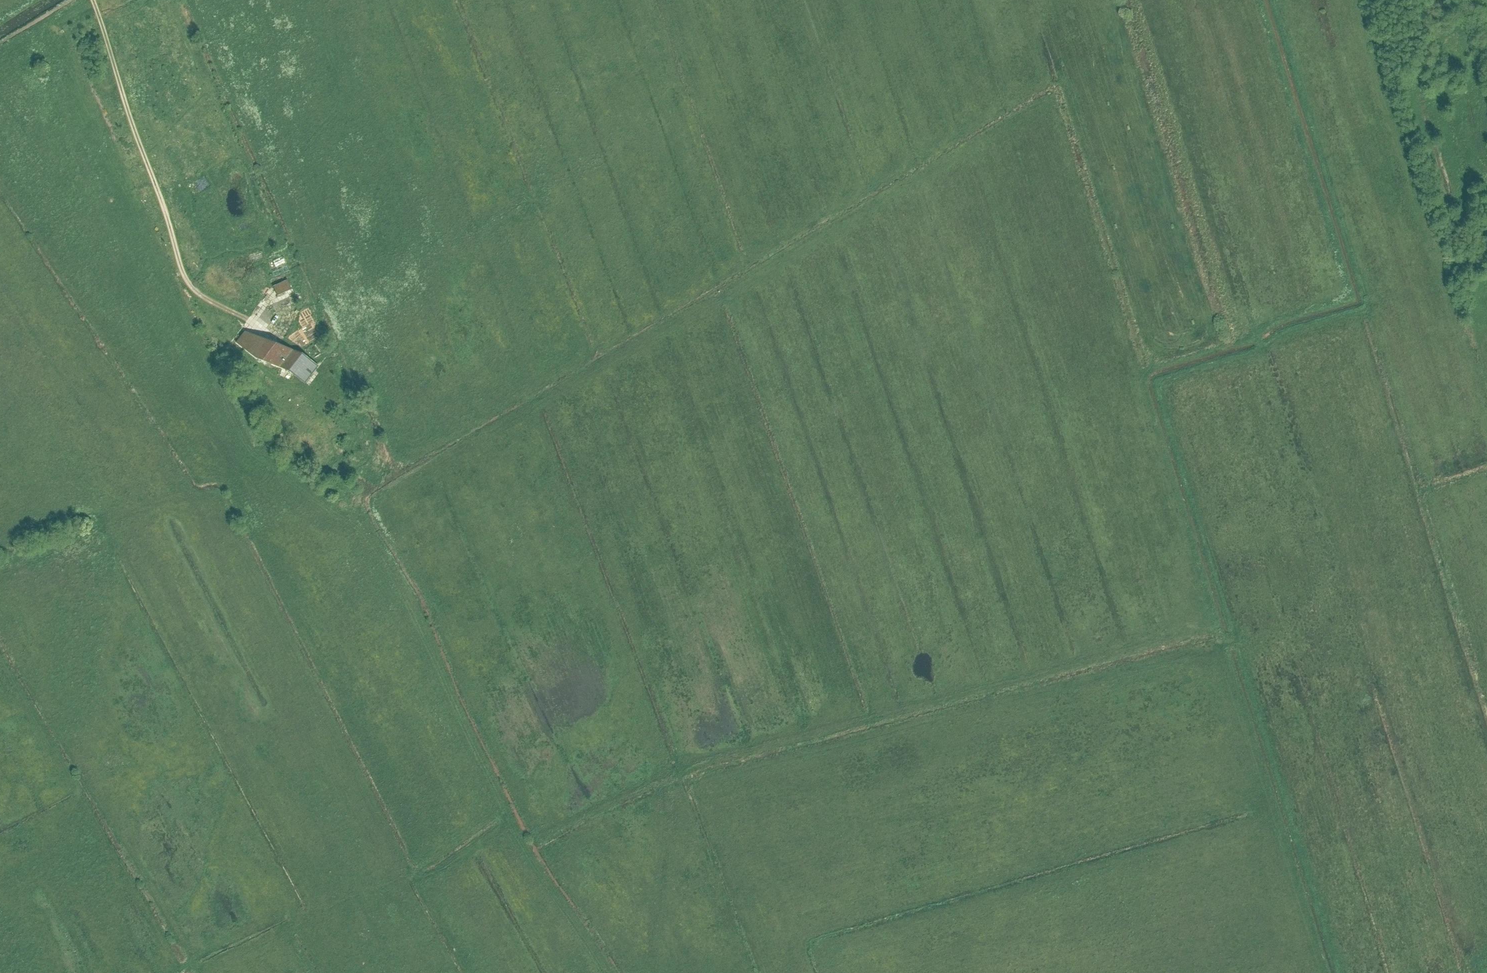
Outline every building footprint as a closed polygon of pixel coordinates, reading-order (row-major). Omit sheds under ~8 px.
[(287,280),(273,287),(277,296),(292,289),(287,280)] [(303,334),(289,299),(273,306),(287,340),(303,334)] [(260,337),(248,352),(256,358),(259,359),(306,377),(310,373),(311,374),(312,373),(311,371),(313,368),(302,353),(279,344),(277,347),(269,340),(260,337)]
